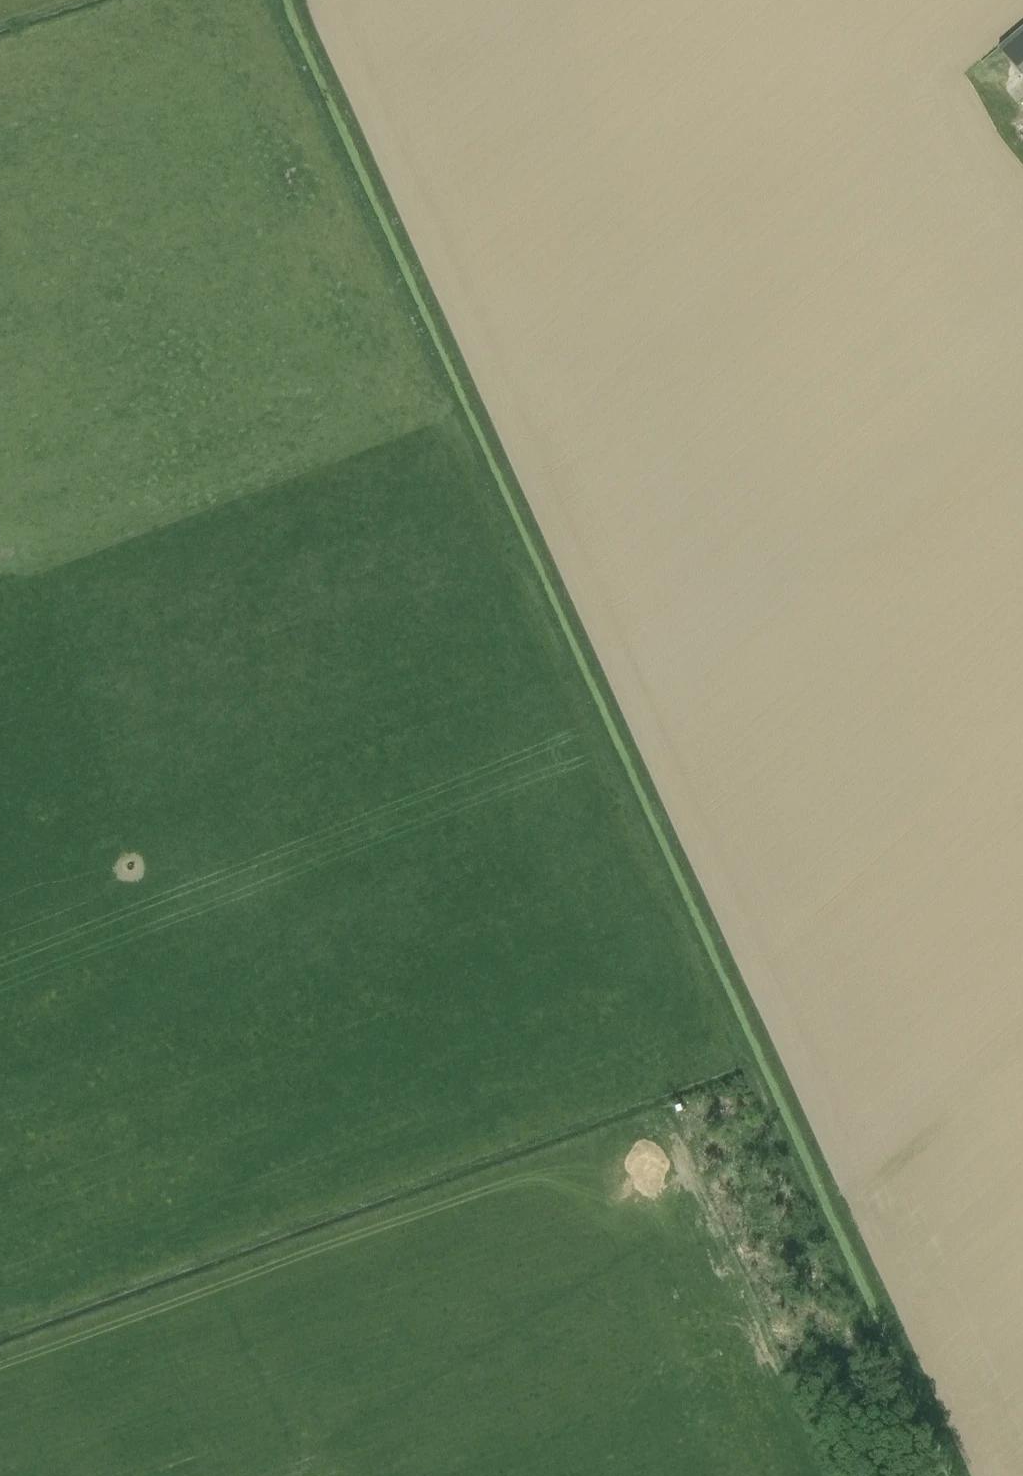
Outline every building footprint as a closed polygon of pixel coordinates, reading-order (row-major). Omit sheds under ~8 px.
[(1021,75),(1022,74),(1022,28),(999,49),(1021,75)]
